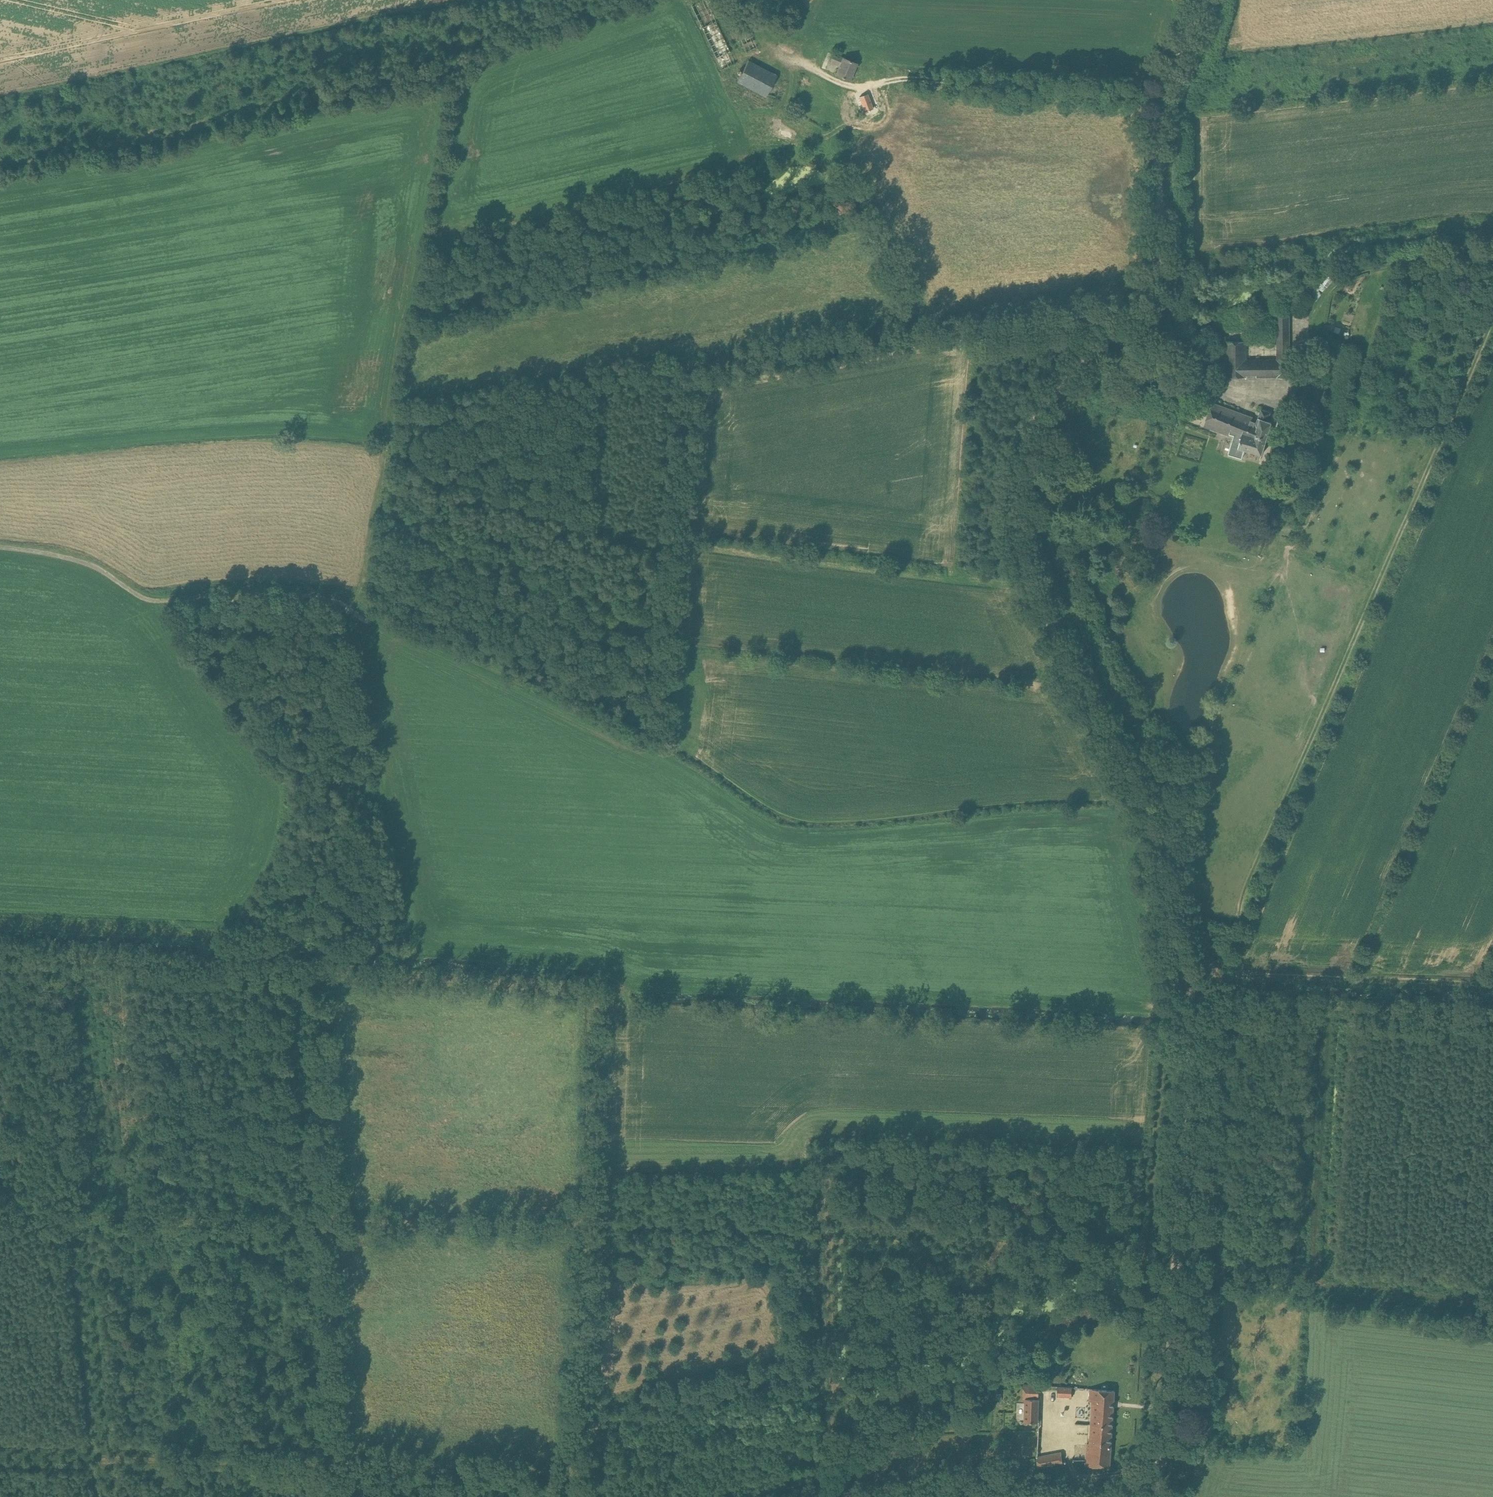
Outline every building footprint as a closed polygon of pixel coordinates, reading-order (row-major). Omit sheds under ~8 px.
[(711,0),(701,0),(693,3),(719,70),(736,64),(711,0)] [(846,51),(835,46),(832,53),(826,50),(822,60),(830,63),(824,78),(837,83),(841,72),(844,73),(846,70),(849,71),(855,58),(845,53),(846,51)] [(749,60),(737,82),(766,97),(778,75),(749,60)] [(868,94),(860,97),(865,112),(873,109),(868,94)] [(1290,367),(1289,313),(1289,312),(1277,312),(1277,359),(1247,359),(1247,341),(1226,341),(1226,377),(1247,377),(1247,375),(1257,375),(1257,377),(1277,377),(1290,377),(1290,367)] [(1237,412),(1235,411),(1213,403),(1204,426),(1230,435),(1230,434),(1237,412)] [(1262,454),(1272,422),(1267,421),(1270,413),(1262,410),(1258,419),(1237,412),(1230,434),(1234,435),(1229,454),(1242,458),(1245,449),(1262,454)] [(1039,1384),(1024,1383),(1023,1399),(1025,1400),(1024,1421),(1038,1421),(1039,1384)] [(1057,1397),(1071,1398),(1072,1388),(1058,1388),(1057,1397)] [(1115,1391),(1091,1389),(1090,1400),(1092,1400),(1090,1427),(1112,1428),(1115,1391)] [(1112,1428),(1090,1427),(1089,1444),(1087,1444),(1086,1464),(1110,1466),(1112,1428)] [(1063,1463),(1061,1453),(1061,1452),(1036,1456),(1038,1467),(1063,1463)]
